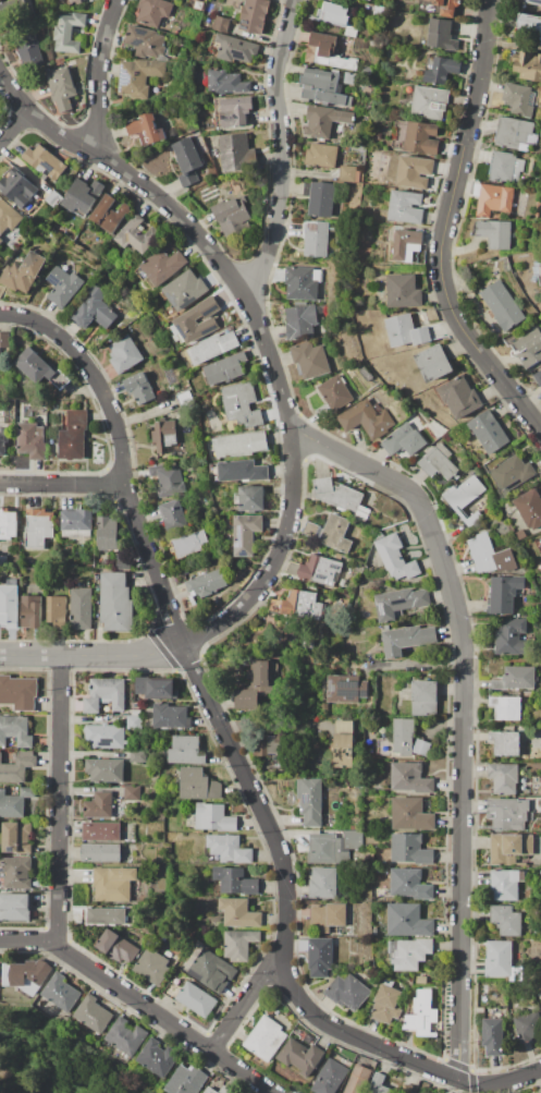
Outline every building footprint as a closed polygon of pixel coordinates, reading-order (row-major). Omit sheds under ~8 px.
[(0,5),(13,0),(30,0),(35,12),(0,23),(0,5)] [(137,8),(140,0),(164,0),(173,3),(168,19),(162,16),(158,28),(135,21),(139,9),(137,8)] [(238,29),(245,0),(269,0),(260,35),(238,29)] [(318,20),(319,17),(316,16),(318,8),(321,9),(324,0),(353,9),(351,17),(348,16),(346,25),(345,27),(318,20)] [(417,12),(419,0),(460,0),(459,4),(455,8),(453,17),(417,12)] [(364,2),(374,5),(371,16),(360,13),(364,2)] [(374,5),(388,9),(384,20),(371,16),(374,5)] [(60,15),(72,16),(73,13),(87,14),(86,27),(74,26),(73,40),(82,41),(81,53),(56,50),(57,40),(53,40),(56,26),(58,26),(60,15)] [(519,13),(540,17),(540,44),(538,44),(540,33),(516,27),(519,13)] [(214,15),(229,19),(225,34),(211,29),(214,15)] [(430,17),(452,21),(450,34),(451,34),(451,38),(458,40),(457,51),(426,46),(430,17)] [(128,25),(157,32),(157,34),(164,36),(162,46),(164,47),(162,56),(168,59),(167,61),(157,60),(157,58),(151,57),(150,60),(133,56),(134,49),(124,46),(128,25)] [(346,25),(357,28),(355,38),(343,35),(345,27),(346,25)] [(212,32),(259,44),(256,58),(253,57),(250,63),(234,60),(233,62),(214,58),(216,50),(209,49),(212,32)] [(311,32),(335,36),(333,53),(330,52),(329,57),(332,57),(332,54),(340,56),(339,59),(347,60),(348,58),(357,59),(356,71),(313,63),(315,56),(316,47),(308,46),(311,32)] [(35,33),(44,63),(24,69),(22,60),(19,61),(14,47),(17,47),(15,39),(35,33)] [(520,50),(540,55),(540,82),(519,77),(519,73),(512,72),(514,62),(511,62),(513,53),(519,54),(520,50)] [(426,54),(460,60),(458,74),(447,72),(445,85),(421,81),(426,54)] [(54,59),(64,57),(65,63),(57,66),(54,59)] [(134,59),(164,61),(163,77),(148,76),(148,85),(150,85),(149,100),(131,98),(131,95),(118,94),(121,61),(133,62),(134,59)] [(299,97),(302,84),(299,84),(300,75),(304,75),(306,64),(344,71),(342,82),(340,94),(355,97),(353,107),(299,97)] [(46,73),(69,66),(71,65),(83,108),(74,110),(60,113),(57,102),(53,102),(46,73)] [(361,65),(369,66),(368,74),(360,73),(361,65)] [(207,69),(226,69),(226,73),(241,73),(241,81),(250,81),(250,92),(208,93),(207,69)] [(344,71),(357,74),(355,85),(342,82),(344,71)] [(505,82),(531,87),(530,92),(534,93),(532,106),(533,106),(530,119),(516,116),(517,113),(507,111),(508,106),(503,104),(504,100),(502,100),(505,82)] [(415,85),(448,89),(444,121),(410,116),(411,108),(409,107),(410,100),(413,100),(414,97),(406,96),(407,86),(415,87),(415,85)] [(213,98),(250,96),(251,109),(248,109),(248,113),(247,113),(247,127),(216,129),(213,98)] [(307,105),(334,108),(333,110),(353,112),(352,117),(354,117),(353,120),(352,120),(351,124),(332,122),(329,139),(325,139),(324,143),(311,141),(311,137),(304,136),(305,127),(302,126),(303,123),(306,123),(306,119),(307,105)] [(139,116),(153,111),(155,114),(157,114),(158,119),(157,119),(160,129),(164,127),(169,138),(143,147),(139,137),(133,139),(132,136),(130,137),(125,124),(140,119),(139,116)] [(500,116),(534,123),(531,136),(527,135),(525,144),(519,143),(518,149),(493,144),(494,142),(492,142),(494,131),(496,131),(500,116)] [(408,120),(438,124),(437,136),(429,135),(429,138),(439,139),(437,156),(404,150),(408,120)] [(219,136),(246,133),(248,148),(255,147),(256,165),(245,166),(245,169),(222,172),(219,136)] [(172,145),(190,136),(205,166),(196,170),(184,177),(183,174),(174,156),(176,155),(172,145)] [(310,143),(337,146),(334,169),(304,165),(306,148),(310,148),(310,143)] [(39,144),(69,167),(56,183),(48,177),(45,181),(40,177),(42,174),(22,158),(30,148),(34,150),(39,144)] [(492,149),(516,155),(516,158),(525,159),(521,172),(519,172),(517,184),(489,179),(490,173),(488,173),(492,149)] [(399,155),(434,159),(432,175),(420,174),(420,178),(428,179),(427,191),(395,186),(399,155)] [(339,165),(359,166),(357,183),(337,181),(339,165)] [(28,214),(0,189),(0,182),(14,166),(47,192),(28,214)] [(184,177),(196,170),(200,180),(183,189),(177,177),(183,174),(184,177)] [(77,178),(91,186),(96,179),(104,184),(85,218),(62,204),(77,178)] [(304,182),(310,182),(310,181),(334,183),(331,218),(307,216),(309,196),(303,195),(304,182)] [(475,183),(519,190),(516,214),(491,210),(489,218),(476,216),(479,196),(472,195),(475,183)] [(392,190),(422,194),(421,206),(413,205),(413,207),(423,209),(421,224),(388,220),(392,190)] [(54,191),(63,198),(53,208),(45,201),(54,191)] [(108,193),(133,209),(128,216),(126,214),(112,234),(89,219),(108,193)] [(228,243),(210,208),(223,201),(224,203),(244,193),(248,202),(245,203),(257,228),(228,243)] [(1,236),(0,236),(0,196),(25,217),(13,231),(9,228),(1,236)] [(114,240),(137,211),(162,232),(143,255),(136,250),(132,255),(114,240)] [(304,220),(328,221),(328,238),(334,238),(333,257),(304,256),(305,238),(303,238),(304,220)] [(475,221),(511,221),(509,251),(485,250),(485,236),(470,235),(475,221)] [(396,229),(416,231),(416,229),(423,230),(421,246),(419,246),(417,263),(393,260),(396,229)] [(188,262),(152,290),(145,280),(143,281),(134,271),(136,269),(135,268),(172,240),(188,262)] [(17,292),(0,283),(0,280),(8,265),(13,267),(15,262),(23,266),(30,250),(48,258),(29,294),(19,289),(17,292)] [(286,267),(296,268),(296,265),(313,266),(313,268),(322,269),(321,283),(318,283),(317,302),(284,300),(286,267)] [(57,266),(71,275),(72,272),(84,280),(64,311),(47,299),(51,292),(52,293),(56,288),(46,281),(57,266)] [(161,289),(188,267),(198,279),(200,277),(204,279),(202,280),(209,289),(192,303),(194,305),(189,308),(187,306),(180,313),(169,297),(165,300),(160,293),(163,291),(161,289)] [(389,275),(416,274),(417,289),(422,289),(423,306),(390,307),(389,275)] [(499,279),(525,317),(504,331),(494,316),(490,319),(485,312),(489,309),(478,294),(499,279)] [(70,320),(90,294),(85,290),(90,283),(95,288),(97,286),(107,293),(101,301),(119,314),(106,330),(94,319),(86,329),(82,327),(79,328),(70,320)] [(171,321),(212,294),(222,308),(220,309),(229,324),(187,345),(185,342),(182,344),(179,340),(175,342),(172,337),(175,335),(171,327),(174,325),(171,321)] [(285,308),(315,305),(316,314),(318,314),(319,324),(315,325),(316,337),(287,340),(285,317),(286,317),(285,308)] [(384,319),(409,313),(413,329),(428,326),(432,340),(414,344),(414,342),(392,348),(384,319)] [(538,328),(540,333),(540,359),(525,369),(515,354),(519,352),(514,342),(538,328)] [(196,366),(188,351),(200,344),(199,342),(219,332),(221,337),(235,330),(242,344),(196,366)] [(11,360),(0,359),(0,333),(11,333),(11,360)] [(120,375),(110,361),(112,359),(109,354),(112,352),(109,347),(128,333),(145,359),(120,375)] [(304,381),(298,364),(295,365),(290,348),(311,341),(313,347),(322,344),(332,372),(304,381)] [(415,355),(440,343),(453,369),(428,382),(415,355)] [(29,345),(70,381),(61,391),(46,378),(39,386),(14,363),(29,345)] [(245,350),(250,362),(242,365),(247,376),(229,385),(226,381),(212,387),(211,385),(208,387),(204,378),(208,376),(205,367),(245,350)] [(360,369),(367,366),(374,377),(368,381),(360,369)] [(346,372),(351,368),(355,375),(351,378),(346,372)] [(531,376),(540,370),(540,387),(539,389),(531,376)] [(123,381),(143,372),(155,399),(137,406),(123,381)] [(317,387),(337,374),(341,378),(343,377),(346,384),(345,385),(355,400),(349,403),(351,404),(346,408),(344,406),(333,413),(317,387)] [(438,389),(463,375),(471,390),(475,389),(483,405),(457,420),(447,402),(445,403),(438,389)] [(222,388),(250,381),(251,386),(254,386),(257,401),(250,403),(251,411),(261,409),(266,425),(246,429),(244,424),(237,425),(236,420),(230,421),(230,420),(228,420),(222,398),(224,398),(222,388)] [(176,396),(188,390),(195,404),(183,410),(176,396)] [(336,417),(368,397),(372,404),(377,401),(382,411),(385,409),(395,424),(389,428),(390,430),(372,442),(361,424),(347,434),(336,417)] [(60,459),(60,429),(66,429),(67,409),(87,410),(87,429),(85,429),(84,460),(60,459)] [(488,409),(509,441),(489,456),(467,423),(488,409)] [(381,442),(402,426),(399,424),(415,413),(426,426),(419,430),(429,442),(411,457),(403,447),(392,457),(381,442)] [(153,423),(175,421),(177,445),(175,445),(176,453),(156,454),(155,442),(153,442),(152,432),(155,430),(153,423)] [(19,424),(37,423),(38,427),(44,426),(45,459),(29,460),(29,454),(20,456),(19,424)] [(205,438),(218,436),(219,438),(266,430),(269,450),(255,453),(255,454),(218,460),(217,458),(208,459),(205,438)] [(417,462),(441,441),(452,454),(448,457),(459,470),(458,471),(459,473),(458,474),(460,476),(456,479),(453,475),(444,483),(437,474),(431,478),(417,462)] [(490,471),(502,463),(500,461),(516,451),(524,464),(529,461),(536,473),(504,493),(490,471)] [(218,463),(256,460),(256,465),(269,464),(270,479),(220,483),(218,463)] [(179,464),(185,494),(163,499),(158,476),(151,478),(148,467),(163,463),(164,469),(179,464)] [(469,477),(465,473),(472,466),(477,471),(475,473),(469,477)] [(475,473),(488,488),(481,494),(483,497),(474,506),(475,508),(468,513),(470,515),(467,519),(457,508),(455,510),(442,496),(454,486),(456,489),(469,477),(475,473)] [(312,479),(333,477),(334,485),(340,487),(341,484),(366,495),(361,506),(371,510),(366,523),(336,509),(337,508),(316,497),(312,479)] [(239,487),(263,487),(263,511),(256,511),(256,514),(248,514),(248,511),(239,511),(239,505),(234,505),(234,496),(239,496),(239,487)] [(533,487),(540,500),(540,528),(531,534),(528,529),(527,529),(524,524),(525,523),(524,521),(522,522),(515,511),(517,510),(512,501),(533,487)] [(158,507),(179,499),(188,529),(168,535),(163,524),(161,525),(159,521),(162,520),(158,507)] [(62,511),(75,511),(75,505),(81,505),(81,510),(93,510),(91,538),(84,538),(84,544),(71,544),(71,538),(62,538),(62,511)] [(11,543),(0,543),(0,508),(9,509),(9,512),(17,512),(16,538),(11,538),(11,543)] [(27,509),(47,509),(47,512),(56,512),(54,537),(46,537),(45,550),(26,550),(27,509)] [(330,512),(351,521),(344,537),(355,542),(348,556),(318,543),(330,512)] [(234,515),(263,515),(263,533),(255,533),(255,558),(234,558),(234,515)] [(98,517),(110,517),(110,519),(118,519),(118,552),(98,551),(98,517)] [(515,533),(524,529),(527,536),(518,541),(515,533)] [(171,541),(205,530),(209,545),(201,547),(202,550),(186,556),(187,560),(177,563),(174,554),(172,555),(170,548),(173,547),(171,541)] [(374,542),(397,531),(404,547),(399,549),(406,563),(417,559),(423,573),(408,580),(406,575),(393,582),(374,542)] [(466,539),(487,532),(494,554),(492,555),(497,570),(479,576),(466,539)] [(492,555),(512,548),(519,570),(500,576),(497,570),(492,555)] [(95,554),(102,554),(102,561),(109,561),(109,570),(95,570),(95,554)] [(116,554),(131,554),(131,570),(116,569),(116,554)] [(311,554),(343,562),(336,588),(297,578),(302,564),(306,567),(307,562),(309,562),(311,554)] [(185,582),(198,578),(197,576),(205,573),(205,574),(221,569),(228,586),(218,591),(219,594),(201,600),(200,596),(194,598),(196,605),(190,606),(187,596),(189,595),(185,582)] [(95,572),(126,572),(126,586),(130,586),(130,600),(133,600),(132,631),(100,631),(100,592),(95,592),(95,572)] [(491,578),(512,578),(513,575),(522,575),(522,578),(526,578),(526,597),(516,597),(516,615),(487,615),(488,599),(491,599),(491,578)] [(5,626),(0,626),(0,585),(7,585),(7,580),(16,580),(16,585),(19,585),(17,629),(5,629),(5,626)] [(71,587),(78,588),(78,582),(89,582),(89,588),(93,588),(91,630),(71,629),(71,587)] [(292,590),(317,594),(315,603),(325,605),(322,624),(284,618),(285,615),(269,611),(271,599),(282,602),(283,599),(287,600),(287,597),(291,597),(292,590)] [(373,595),(413,590),(413,593),(430,590),(432,605),(395,611),(397,621),(379,624),(373,595)] [(23,595),(42,595),(42,630),(22,629),(23,595)] [(48,596),(66,596),(65,629),(47,629),(48,596)] [(501,618),(527,618),(527,633),(521,633),(521,641),(528,641),(529,655),(496,655),(495,631),(500,631),(500,626),(501,626),(501,618)] [(382,632),(420,626),(420,630),(435,627),(438,643),(402,648),(404,658),(388,660),(382,632)] [(303,639),(313,639),(312,651),(303,651),(303,639)] [(251,660),(272,661),(272,664),(278,664),(278,671),(272,671),(272,679),(276,679),(275,694),(267,694),(267,695),(258,695),(258,690),(248,690),(248,683),(251,683),(251,660)] [(505,666),(534,667),(534,691),(490,690),(490,680),(503,680),(503,676),(505,676),(505,666)] [(8,708),(0,708),(0,675),(11,676),(11,679),(38,679),(38,697),(35,697),(35,712),(8,712),(8,708)] [(328,675),(359,676),(359,681),(368,681),(368,699),(358,697),(358,703),(327,702),(328,675)] [(136,677),(149,677),(149,680),(177,681),(177,700),(145,699),(145,695),(136,695),(136,677)] [(90,679),(124,679),(123,713),(111,712),(111,709),(106,709),(107,706),(100,706),(100,714),(84,713),(84,697),(90,697),(90,679)] [(413,680),(438,681),(438,717),(413,717),(413,680)] [(248,690),(258,690),(258,695),(258,708),(235,708),(235,690),(248,690)] [(489,696),(521,696),(520,720),(495,720),(495,707),(489,707),(489,696)] [(153,726),(143,726),(143,702),(153,702),(153,703),(153,726)] [(153,703),(170,704),(169,706),(188,706),(188,717),(190,717),(190,729),(153,728),(153,726),(153,703)] [(33,748),(0,747),(0,716),(28,717),(28,736),(33,736),(33,748)] [(126,730),(126,716),(133,716),(140,716),(139,730),(126,730)] [(394,718),(415,719),(414,739),(414,750),(413,753),(413,756),(393,756),(394,718)] [(334,720),(354,720),(354,767),(334,767),(334,720)] [(86,725),(102,726),(102,722),(107,722),(107,726),(124,726),(124,738),(128,739),(128,745),(124,745),(124,749),(85,749),(86,733),(84,733),(84,728),(86,728),(86,725)] [(254,755),(255,733),(270,734),(269,736),(273,737),(273,729),(285,730),(284,755),(269,754),(268,756),(254,755)] [(488,731),(521,732),(520,756),(494,755),(494,741),(488,741),(488,731)] [(173,736),(201,736),(201,750),(206,750),(206,765),(169,764),(169,750),(172,750),(173,736)] [(414,750),(417,739),(431,744),(427,757),(413,753),(414,750)] [(25,784),(0,784),(0,749),(17,749),(17,753),(20,753),(20,751),(33,751),(33,756),(37,756),(37,768),(26,768),(25,784)] [(131,751),(146,751),(146,763),(130,763),(131,751)] [(86,758),(124,760),(124,782),(90,782),(90,776),(88,776),(88,774),(86,774),(86,758)] [(393,763),(422,763),(422,778),(435,778),(435,793),(415,793),(415,790),(393,790),(393,763)] [(489,764),(519,765),(519,784),(517,784),(517,796),(493,796),(494,779),(489,779),(489,764)] [(181,768),(204,768),(204,774),(221,784),(222,800),(180,799),(181,768)] [(150,770),(159,770),(159,784),(150,784),(150,770)] [(321,779),(322,828),(304,828),(304,815),(300,815),(300,802),(297,802),(297,779),(321,779)] [(24,817),(0,817),(0,790),(4,790),(4,785),(21,785),(21,788),(35,788),(35,799),(25,799),(24,817)] [(124,787),(140,787),(140,801),(124,801),(124,787)] [(95,792),(112,792),(111,819),(85,818),(85,802),(93,802),(93,799),(94,799),(95,792)] [(393,829),(393,798),(423,798),(423,801),(431,801),(431,813),(435,813),(435,830),(393,829)] [(489,799),(530,800),(530,811),(526,811),(526,831),(493,830),(493,819),(488,819),(489,799)] [(194,830),(195,813),(196,813),(196,802),(205,802),(205,803),(224,804),(224,816),(237,816),(237,833),(217,831),(217,830),(194,830)] [(3,823),(32,823),(32,835),(29,835),(29,845),(32,845),(32,853),(2,853),(3,823)] [(83,823),(120,823),(120,841),(83,841),(83,823)] [(308,834),(336,834),(336,839),(343,838),(343,831),(362,830),(362,850),(349,850),(351,864),(309,864),(309,850),(310,850),(310,846),(309,846),(308,834)] [(392,833),(422,834),(422,849),(434,849),(434,865),(416,865),(416,863),(392,862),(392,833)] [(491,834),(536,835),(536,855),(517,855),(517,866),(489,866),(490,850),(491,850),(491,834)] [(207,835),(241,835),(239,849),(253,849),(253,864),(220,863),(220,857),(210,855),(210,849),(207,849),(207,835)] [(83,843),(121,845),(121,862),(82,862),(83,843)] [(3,888),(0,888),(0,858),(32,858),(32,871),(29,871),(29,879),(32,879),(32,889),(3,889),(3,888)] [(156,862),(170,863),(170,890),(156,890),(156,862)] [(213,866),(244,867),(244,878),(259,878),(259,895),(213,894),(213,866)] [(94,867),(138,869),(138,892),(130,892),(130,902),(95,901),(95,887),(94,887),(94,867)] [(313,867),(336,867),(336,898),(310,899),(310,881),(313,881),(313,867)] [(391,870),(422,870),(422,885),(434,885),(434,900),(418,900),(418,897),(391,897),(391,870)] [(491,871),(527,871),(527,883),(519,883),(518,902),(490,901),(491,871)] [(20,922),(0,921),(0,894),(29,894),(28,910),(30,910),(30,922),(26,922),(26,924),(20,924),(20,922)] [(220,898),(248,898),(248,912),(261,912),(261,927),(222,926),(223,911),(220,911),(220,898)] [(389,903),(420,904),(420,919),(434,919),(434,936),(389,936),(389,903)] [(311,906),(325,906),(325,904),(346,904),(346,906),(354,906),(355,934),(312,934),(312,927),(311,927),(311,906)] [(491,904),(513,906),(513,912),(521,912),(521,937),(499,936),(499,930),(491,930),(491,904)] [(86,907),(125,908),(125,925),(85,924),(85,923),(83,923),(83,909),(85,909),(86,907)] [(108,927),(140,949),(130,964),(122,959),(120,962),(96,946),(108,927)] [(225,931),(261,932),(261,943),(249,943),(248,962),(230,962),(231,958),(224,958),(225,931)] [(310,938),(332,938),(332,970),(328,970),(328,979),(311,979),(311,970),(310,970),(310,938)] [(433,939),(433,955),(426,955),(426,962),(419,962),(419,972),(394,972),(394,970),(393,970),(393,959),(390,959),(390,940),(416,942),(416,939),(433,939)] [(488,942),(512,942),(512,968),(511,976),(485,976),(487,958),(488,958),(488,942)] [(148,947),(170,961),(167,966),(172,969),(158,988),(132,971),(148,947)] [(205,947),(238,970),(220,996),(187,973),(195,962),(205,947)] [(187,973),(179,968),(186,957),(195,962),(187,973)] [(4,964),(11,966),(25,964),(25,961),(37,961),(39,959),(47,962),(54,967),(34,996),(19,986),(4,986),(4,964)] [(57,971),(66,977),(64,982),(82,993),(69,1013),(41,996),(57,971)] [(323,993),(339,975),(344,981),(351,973),(373,993),(354,1015),(345,1007),(343,1010),(323,993)] [(417,976),(427,976),(427,985),(417,984),(417,976)] [(381,984),(383,984),(385,979),(394,983),(392,988),(403,993),(398,1003),(398,1001),(396,1007),(402,1009),(397,1021),(392,1019),(389,1025),(368,1017),(381,984)] [(175,997),(165,991),(172,981),(182,988),(175,997)] [(186,981),(218,1003),(206,1021),(174,999),(175,997),(182,988),(186,981)] [(418,989),(431,989),(431,1009),(438,1009),(438,1035),(418,1035),(418,1031),(405,1032),(404,1016),(415,1016),(415,998),(418,998),(418,989)] [(88,993),(98,999),(96,1003),(113,1015),(100,1035),(73,1017),(88,993)] [(539,1011),(540,1020),(540,1038),(538,1039),(539,1041),(530,1043),(530,1042),(521,1044),(514,1018),(539,1011)] [(120,1015),(128,1021),(126,1024),(133,1029),(136,1025),(148,1034),(133,1058),(103,1040),(120,1015)] [(243,1046),(265,1015),(282,1027),(280,1030),(288,1035),(269,1064),(243,1046)] [(483,1018),(490,1018),(490,1016),(496,1016),(496,1018),(503,1018),(503,1030),(503,1045),(502,1045),(502,1057),(487,1056),(487,1059),(482,1059),(483,1018)] [(151,1036),(161,1043),(159,1046),(165,1051),(168,1047),(180,1055),(164,1079),(136,1060),(151,1036)] [(276,1059),(292,1037),(308,1049),(312,1044),(325,1053),(307,1080),(299,1074),(303,1071),(292,1064),(290,1067),(276,1059)] [(349,1071),(335,1092),(316,1092),(311,1090),(319,1079),(316,1077),(330,1057),(349,1071)] [(209,1076),(198,1092),(170,1092),(163,1089),(181,1064),(187,1068),(190,1064),(209,1076)] [(372,1071),(363,1092),(345,1092),(357,1065),(372,1071)] [(396,1091),(395,1092),(367,1092),(376,1072),(386,1077),(383,1085),(396,1091)] [(224,1084),(238,1092),(219,1092),(224,1084)] [(413,1086),(411,1092),(402,1092),(405,1084),(413,1086)]
